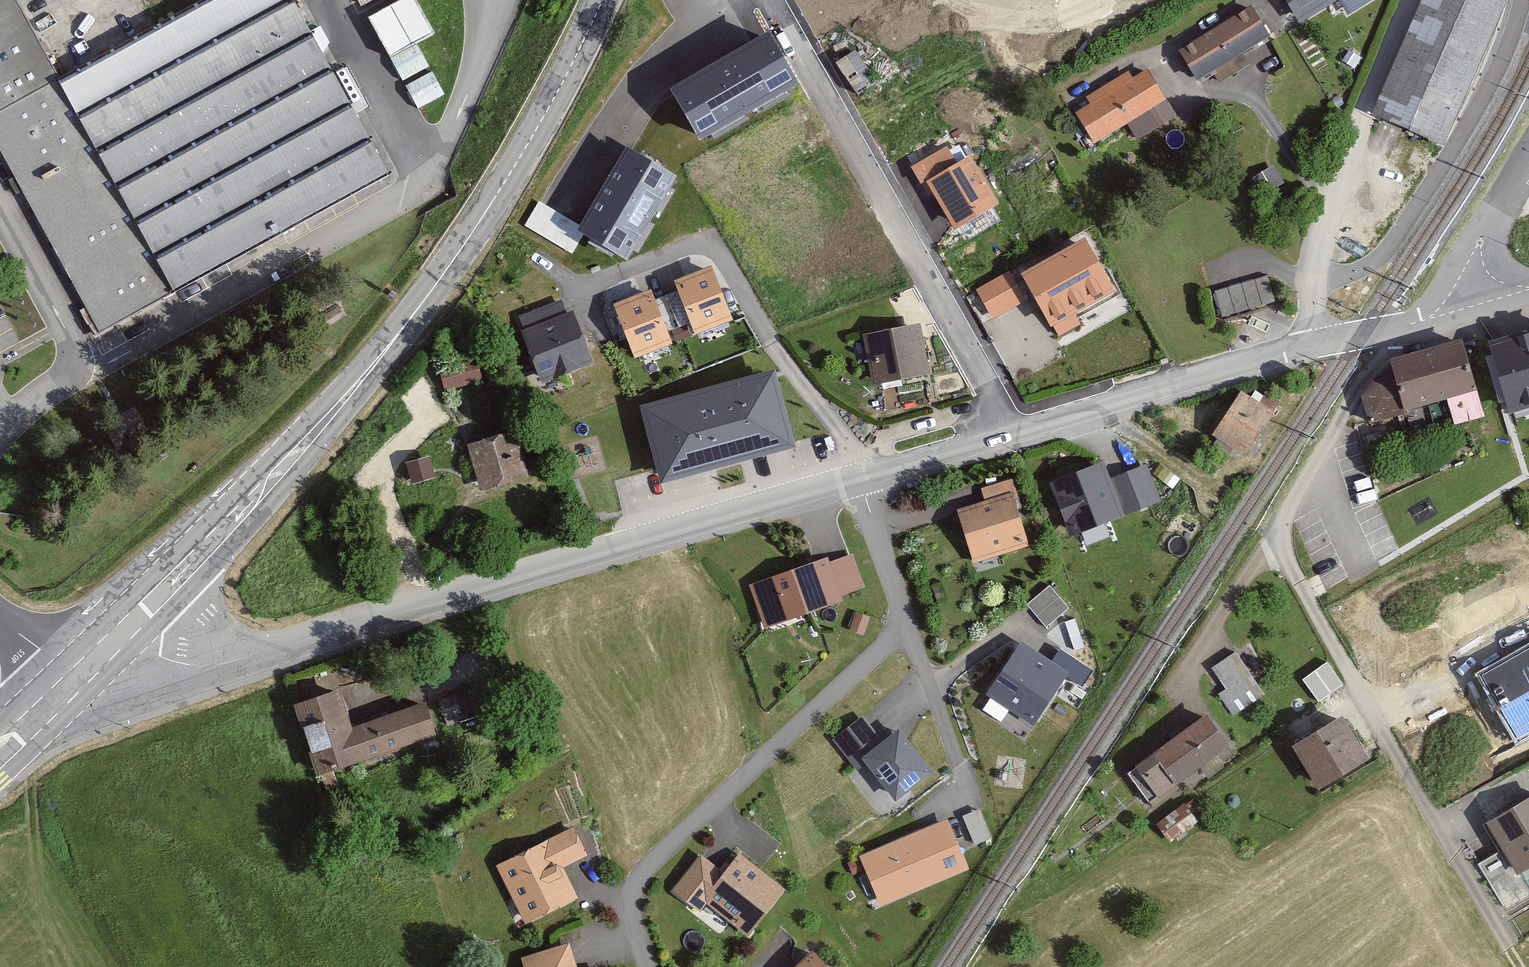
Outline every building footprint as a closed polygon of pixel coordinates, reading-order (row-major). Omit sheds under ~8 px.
[(104,333),(179,292),(401,173),(307,0),(215,0),(66,81),(22,0),(0,0),(0,142),(104,333)] [(371,10),(402,78),(432,64),(420,37),(436,30),(423,0),(393,0),(371,10)] [(1298,14),(1321,0),(1290,0),(1298,14)] [(1377,110),(1432,136),(1497,0),(1430,0),(1377,110)] [(1250,7),(1182,48),(1199,77),(1268,37),(1250,7)] [(768,40),(675,92),(701,139),(794,87),(768,40)] [(863,48),(840,63),(864,97),(884,84),(863,48)] [(434,66),(406,81),(419,105),(447,90),(434,66)] [(1146,69),(1074,107),(1091,139),(1163,101),(1146,69)] [(676,178),(630,153),(585,233),(631,259),(676,178)] [(969,164),(936,186),(964,230),(998,209),(969,164)] [(1273,169),(1252,182),(1261,197),(1282,185),(1273,169)] [(1048,336),(1108,304),(1079,250),(1019,282),(1048,336)] [(674,276),(694,333),(731,320),(711,263),(674,276)] [(970,291),(986,323),(1021,305),(1005,273),(970,291)] [(1267,277),(1215,292),(1222,317),(1274,301),(1267,277)] [(614,307),(635,358),(672,343),(652,292),(614,307)] [(522,331),(542,383),(593,363),(573,311),(522,331)] [(922,326),(872,336),(880,382),(930,373),(922,326)] [(1499,404),(1528,396),(1528,328),(1482,341),(1499,404)] [(1463,341),(1391,359),(1396,379),(1373,385),(1382,419),(1447,403),(1452,424),(1483,416),(1463,341)] [(478,356),(438,367),(445,391),(485,379),(478,356)] [(772,372),(646,406),(665,478),(791,444),(772,372)] [(1274,412),(1245,393),(1213,440),(1241,459),(1274,412)] [(522,431),(474,443),(487,493),(535,481),(522,431)] [(429,457),(408,463),(414,482),(434,475),(429,457)] [(1112,459),(1052,479),(1071,536),(1131,517),(1112,459)] [(1023,496),(968,512),(979,561),(1037,547),(1023,496)] [(854,552),(756,584),(771,629),(868,595),(854,552)] [(1030,599),(1049,621),(1071,603),(1052,580),(1030,599)] [(1475,674),(1517,745),(1528,738),(1528,642),(1475,674)] [(1072,673),(1027,643),(994,694),(1039,723),(1072,673)] [(1248,649),(1217,657),(1231,705),(1261,697),(1248,649)] [(1320,695),(1344,680),(1330,658),(1306,674),(1320,695)] [(440,695),(450,721),(484,709),(474,682),(440,695)] [(348,690),(298,707),(325,790),(374,775),(369,760),(443,736),(433,704),(360,727),(348,690)] [(1352,714),(1297,744),(1321,790),(1375,761),(1352,714)] [(867,715),(834,742),(859,775),(872,766),(899,805),(940,776),(910,731),(890,745),(867,715)] [(1210,716),(1126,770),(1147,809),(1233,754),(1210,716)] [(1179,838),(1207,808),(1190,793),(1163,822),(1179,838)] [(1492,820),(1524,874),(1528,871),(1528,799),(1492,820)] [(951,822),(860,858),(880,908),(971,872),(951,822)] [(580,828),(498,867),(529,931),(584,904),(568,872),(595,859),(580,828)] [(707,856),(678,889),(706,913),(712,905),(751,938),(789,894),(746,858),(731,876),(707,856)] [(525,961),(526,966),(583,966),(578,947),(525,961)] [(804,966),(828,966),(817,955),(804,966)]
